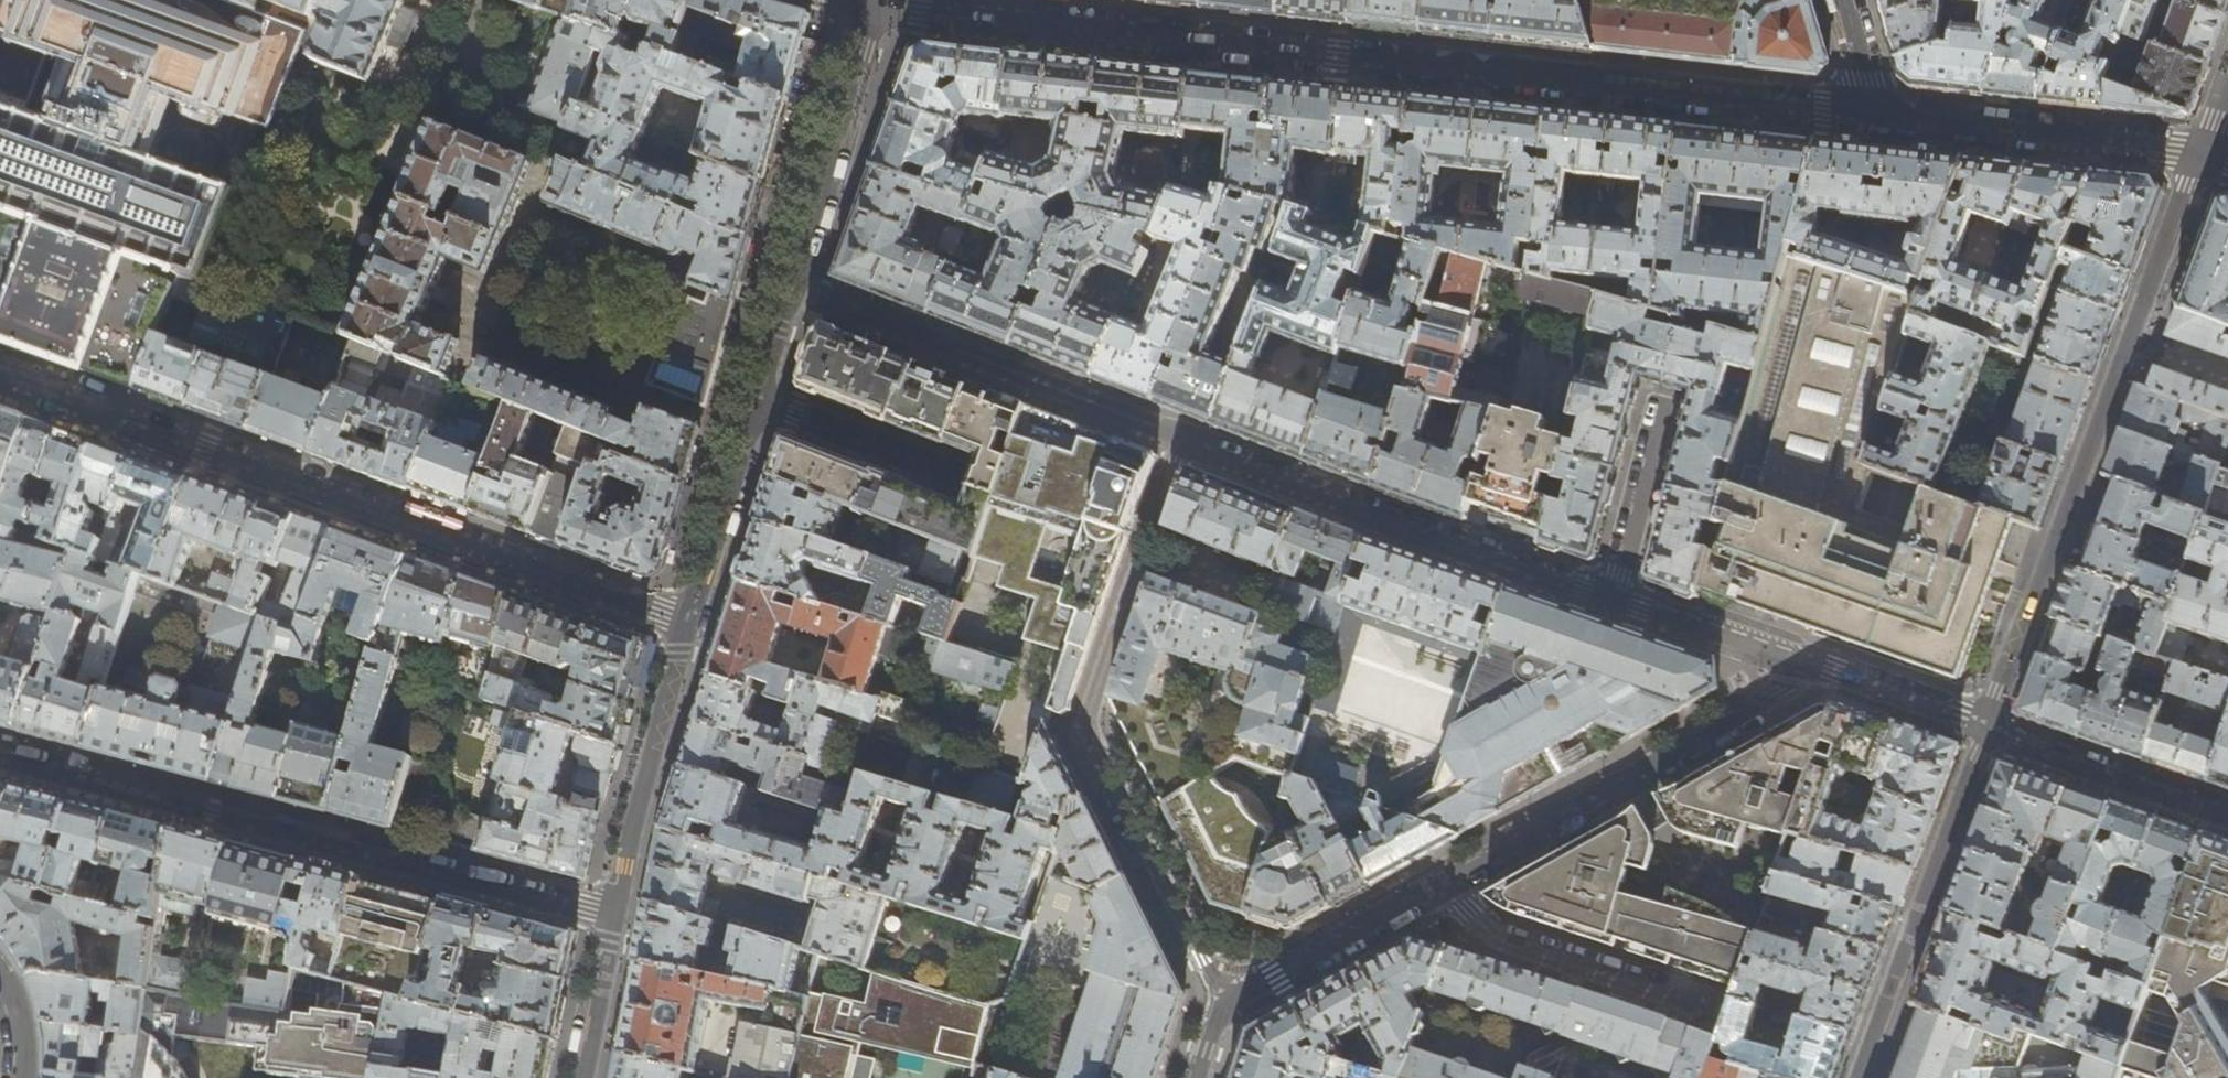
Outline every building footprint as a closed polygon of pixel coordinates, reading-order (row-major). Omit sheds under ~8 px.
[(27,115),(51,49),(80,60),(55,126),(93,140),(96,131),(127,142),(124,151),(150,160),(174,94),(259,125),(260,126),(272,130),(310,30),(254,9),(235,2),(229,0),(0,0),(0,105),(27,115)] [(235,2),(254,9),(258,0),(236,0),(235,2)] [(314,19),(317,12),(321,0),(264,0),(314,19)] [(317,12),(320,13),(322,14),(328,13),(332,14),(314,60),(370,83),(386,44),(387,44),(403,4),(402,4),(404,0),(321,0),(317,12)] [(522,3),(540,9),(543,0),(523,0),(522,3)] [(570,0),(575,6),(570,20),(603,32),(629,41),(635,25),(656,32),(653,41),(646,39),(644,46),(676,58),(693,0),(570,0)] [(787,98),(795,68),(805,29),(809,15),(758,0),(693,0),(676,58),(693,64),(701,38),(747,54),(744,63),(730,58),(723,61),(705,55),(701,67),(729,77),(750,85),(787,98)] [(1164,4),(1203,8),(1204,0),(1130,0),(1164,4)] [(1203,8),(1241,12),(1279,17),(1281,0),(1204,0),(1203,8)] [(1279,17),(1315,20),(1352,24),(1354,0),(1281,0),(1279,17)] [(1352,24),(1381,28),(1422,32),(1426,0),(1354,0),(1352,24)] [(1422,32),(1453,36),(1493,40),(1498,0),(1426,0),(1422,32)] [(1493,40),(1535,45),(1594,51),(1582,8),(1560,5),(1560,0),(1498,0),(1493,40)] [(1582,8),(1594,51),(1648,57),(1818,76),(1828,63),(1810,0),(1706,0),(1699,8),(1631,0),(1579,0),(1582,8)] [(1886,24),(1896,61),(1945,47),(1951,48),(1956,1),(1952,1),(1951,0),(1879,0),(1886,24)] [(2012,7),(1985,94),(2008,97),(2039,100),(2063,33),(2064,32),(2041,23),(2050,0),(2014,0),(2012,7)] [(2095,2),(2082,39),(2063,33),(2039,100),(2069,103),(2095,106),(2103,84),(2109,66),(2099,61),(2104,50),(2114,54),(2121,34),(2133,0),(2089,0),(2095,2)] [(2160,0),(2133,0),(2121,34),(2209,66),(2217,45),(2227,17),(2179,0),(2173,0),(2171,6),(2177,9),(2170,29),(2152,22),(2160,0)] [(2227,17),(2227,15),(2227,0),(2179,0),(2227,17)] [(1963,2),(1956,1),(1951,48),(1945,47),(1896,61),(1901,76),(1913,87),(1940,89),(1985,94),(2012,7),(1974,3),(1971,30),(1962,29),(1966,2),(1963,2)] [(577,106),(603,32),(570,20),(564,18),(531,111),(568,125),(577,106)] [(644,46),(629,41),(603,32),(577,106),(644,135),(662,88),(711,105),(704,132),(695,129),(688,146),(699,150),(697,157),(707,162),(764,186),(776,140),(787,98),(750,85),(748,92),(726,84),(729,77),(701,67),(693,64),(676,58),(644,46)] [(2121,34),(2114,54),(2109,66),(2103,84),(2118,89),(2125,72),(2141,78),(2135,95),(2191,115),(2199,94),(2209,66),(2121,34)] [(1011,53),(967,48),(929,44),(914,54),(907,73),(896,105),(958,128),(962,116),(966,117),(970,115),(1004,119),(1004,116),(1011,53)] [(1055,58),(1011,53),(1004,116),(1062,123),(1053,160),(1039,168),(993,156),(985,176),(981,185),(992,188),(1052,204),(1054,205),(1074,191),(1095,124),(1095,120),(1085,120),(1085,114),(1090,114),(1091,106),(1097,107),(1102,63),(1055,58)] [(1150,68),(1102,63),(1097,107),(1103,107),(1102,116),(1106,116),(1105,125),(1095,124),(1074,191),(1085,212),(1158,228),(1171,198),(1121,187),(1116,175),(1126,132),(1184,138),(1185,130),(1192,73),(1150,68)] [(1232,77),(1192,73),(1185,130),(1230,135),(1225,190),(1238,193),(1259,199),(1264,155),(1266,133),(1267,129),(1255,127),(1256,117),(1260,114),(1268,115),(1272,82),(1232,77)] [(1306,86),(1272,82),(1268,115),(1267,129),(1266,133),(1277,134),(1276,150),(1271,150),(1270,155),(1264,155),(1259,199),(1292,208),(1307,212),(1309,200),(1293,199),(1298,151),(1317,153),(1312,213),(1314,214),(1329,218),(1333,177),(1343,90),(1306,86)] [(2135,95),(2118,89),(2103,84),(2095,106),(2136,111),(2191,117),(2191,115),(2135,95)] [(1377,93),(1343,90),(1333,177),(1346,178),(1348,163),(1355,164),(1356,154),(1371,155),(1364,227),(1376,231),(1376,232),(1386,235),(1387,219),(1391,219),(1390,228),(1397,229),(1397,227),(1406,150),(1407,137),(1412,97),(1377,93)] [(1397,227),(1411,229),(1409,242),(1411,242),(1442,251),(1455,254),(1519,273),(1522,242),(1535,244),(1543,165),(1529,163),(1530,151),(1544,152),(1548,112),(1484,105),(1412,97),(1407,137),(1421,138),(1420,146),(1418,146),(1415,146),(1413,148),(1412,150),(1406,150),(1397,227)] [(0,105),(0,209),(14,214),(5,240),(0,238),(0,341),(2,341),(22,348),(22,349),(25,350),(25,349),(59,361),(59,362),(62,363),(63,363),(78,368),(82,370),(86,372),(86,371),(137,391),(158,337),(173,298),(178,285),(147,274),(151,263),(152,263),(152,264),(182,275),(183,271),(201,278),(239,180),(220,172),(216,184),(213,182),(213,181),(186,171),(185,172),(150,160),(124,151),(127,142),(96,131),(93,140),(55,126),(49,124),(49,123),(27,115),(0,105)] [(948,157),(958,128),(896,105),(884,139),(874,168),(974,204),(976,199),(981,185),(985,176),(952,165),(953,163),(952,160),(950,158),(948,157)] [(644,135),(577,106),(568,125),(551,157),(566,163),(677,208),(681,198),(708,209),(704,219),(750,238),(758,208),(764,186),(707,162),(698,184),(650,164),(646,166),(633,161),(644,135)] [(1581,116),(1548,112),(1544,152),(1543,165),(1535,244),(1531,276),(1554,283),(1557,273),(1595,278),(1601,230),(1560,226),(1566,173),(1596,176),(1595,183),(1606,184),(1609,157),(1599,156),(1600,148),(1610,149),(1613,119),(1581,116)] [(1638,122),(1613,119),(1610,149),(1609,157),(1606,184),(1614,185),(1615,178),(1646,181),(1640,234),(1601,230),(1595,278),(1634,282),(1632,306),(1655,312),(1660,277),(1660,276),(1644,274),(1646,264),(1661,265),(1661,264),(1672,172),(1661,171),(1662,158),(1674,159),(1678,127),(1638,122)] [(346,337),(354,341),(444,377),(459,342),(420,326),(447,260),(485,275),(530,164),(432,124),(346,337)] [(1769,278),(1782,280),(1788,255),(1818,142),(1738,133),(1678,127),(1674,159),(1672,172),(1661,264),(1678,266),(1677,279),(1660,277),(1655,312),(1687,321),(1689,313),(1754,319),(1748,338),(1765,342),(1779,290),(1767,289),(1769,278)] [(1788,255),(1920,297),(1924,284),(1925,281),(1964,158),(1923,154),(1867,147),(1818,142),(1788,255)] [(1992,161),(1964,158),(1925,281),(1940,286),(1937,295),(1929,292),(1930,286),(1924,284),(1920,297),(1914,318),(1969,338),(1973,327),(1939,315),(1942,307),(1975,319),(1990,277),(1955,265),(1971,213),(2007,227),(2028,165),(1992,161)] [(704,219),(677,208),(566,163),(549,202),(551,205),(551,208),(554,209),(555,207),(564,211),(564,213),(567,215),(568,212),(604,227),(603,229),(607,231),(608,228),(620,233),(619,236),(622,237),(623,235),(660,250),(659,252),(663,254),(664,252),(673,256),(672,258),(675,259),(676,257),(681,255),(683,251),(704,260),(695,283),(694,283),(692,287),(696,289),(697,288),(708,293),(704,303),(691,298),(691,297),(690,296),(685,308),(676,305),(646,384),(703,406),(703,407),(706,409),(710,394),(729,320),(744,263),(750,238),(704,219)] [(2056,168),(2028,165),(2007,227),(2023,232),(2028,217),(2047,223),(2024,290),(1990,277),(1975,319),(1973,327),(1969,338),(1989,345),(2007,351),(2021,356),(2025,358),(2031,343),(2042,311),(2050,291),(2065,250),(2072,231),(2093,172),(2056,168)] [(950,265),(966,224),(974,204),(874,168),(858,212),(835,279),(880,296),(930,316),(950,265)] [(2118,175),(2093,172),(2072,231),(2076,234),(2079,226),(2093,231),(2094,235),(2085,258),(2133,276),(2150,229),(2163,194),(2153,179),(2118,175)] [(987,203),(976,199),(974,204),(966,224),(996,234),(1002,232),(1006,245),(1001,247),(988,280),(950,265),(930,316),(971,332),(1012,347),(1026,312),(1015,307),(1016,303),(1020,301),(1022,298),(1023,294),(1023,291),(1024,289),(1034,293),(1034,291),(1060,228),(1051,225),(1051,221),(1050,218),(1048,215),(1052,204),(992,188),(987,203)] [(1238,193),(1225,190),(1217,188),(1214,198),(1175,188),(1171,198),(1158,228),(1154,239),(1183,250),(1179,253),(1149,330),(1120,318),(1093,379),(1125,391),(1154,402),(1167,370),(1158,367),(1163,355),(1172,358),(1215,249),(1220,237),(1238,193)] [(1292,208),(1259,199),(1238,193),(1220,237),(1228,240),(1223,252),(1215,249),(1172,358),(1182,362),(1177,374),(1167,370),(1154,402),(1183,414),(1213,425),(1236,364),(1208,353),(1238,276),(1238,271),(1249,275),(1258,251),(1265,254),(1278,218),(1288,221),(1292,208)] [(2217,203),(2197,260),(2179,309),(2227,326),(2227,198),(2217,203)] [(1312,213),(1307,212),(1292,208),(1288,221),(1275,256),(1304,266),(1294,296),(1264,286),(1236,364),(1213,425),(1260,444),(1306,462),(1322,409),(1250,381),(1256,362),(1262,359),(1271,332),(1338,357),(1340,349),(1352,312),(1336,307),(1349,274),(1362,279),(1376,232),(1376,231),(1364,227),(1360,239),(1351,244),(1310,226),(1314,214),(1312,213)] [(1154,239),(1158,228),(1085,212),(1081,223),(1078,223),(1075,224),(1073,226),(1072,229),(1061,226),(1060,228),(1034,291),(1048,296),(1041,314),(1027,309),(1026,312),(1012,347),(1053,363),(1093,379),(1120,318),(1078,302),(1091,273),(1103,264),(1137,278),(1148,252),(1138,249),(1143,236),(1154,239)] [(1426,304),(1442,251),(1411,242),(1394,304),(1357,294),(1352,312),(1340,349),(1408,368),(1415,344),(1418,334),(1408,331),(1415,305),(1425,308),(1426,304)] [(2085,258),(2065,250),(2050,291),(2118,316),(2126,294),(2133,276),(2085,258)] [(1524,274),(1519,273),(1455,254),(1449,277),(1442,275),(1437,297),(1444,299),(1442,309),(1475,317),(1484,279),(1521,290),(1524,274)] [(1920,297),(1788,255),(1782,280),(1779,290),(1765,342),(1757,373),(1752,392),(1749,403),(1733,464),(1733,466),(1731,471),(1728,486),(1723,502),(1717,524),(1710,551),(1701,589),(1760,610),(1888,656),(1958,682),(1972,642),(2001,557),(2014,521),(1978,508),(1973,507),(1957,501),(1935,493),(1867,467),(1873,449),(1884,414),(1890,394),(1895,376),(1908,337),(1914,318),(1920,297)] [(183,271),(182,275),(178,285),(173,298),(201,309),(190,341),(214,351),(235,292),(201,278),(183,271)] [(1531,276),(1524,274),(1521,290),(1518,302),(1527,305),(1528,301),(1596,320),(1601,298),(1601,296),(1554,283),(1531,276)] [(2118,316),(2050,291),(2042,311),(2055,315),(2044,348),(2031,343),(2025,358),(2038,363),(2093,383),(2105,350),(2118,316)] [(235,292),(214,351),(212,357),(194,411),(219,420),(251,432),(278,362),(295,316),(235,292)] [(1632,306),(1601,298),(1596,320),(1594,330),(1622,338),(1618,354),(1590,347),(1586,363),(1640,378),(1645,379),(1667,385),(1681,332),(1652,325),(1655,312),(1632,306)] [(1442,309),(1426,304),(1425,308),(1420,326),(1437,330),(1433,350),(1465,359),(1474,361),(1483,319),(1475,317),(1442,309)] [(2179,309),(2168,337),(2227,359),(2227,326),(2179,309)] [(1969,338),(1914,318),(1908,337),(1937,348),(1922,387),(1895,376),(1890,394),(1925,407),(1936,412),(1934,418),(1959,427),(1989,345),(1969,338)] [(820,325),(817,337),(811,355),(807,367),(801,386),(849,405),(892,422),(903,393),(907,394),(919,364),(874,346),(820,325)] [(1712,340),(1681,332),(1667,385),(1678,388),(1693,391),(1749,403),(1752,392),(1724,385),(1729,366),(1757,373),(1765,342),(1748,338),(1715,329),(1712,340)] [(811,355),(817,337),(809,335),(800,365),(807,367),(811,355)] [(212,357),(158,337),(137,391),(165,401),(194,411),(212,357)] [(441,412),(453,381),(444,377),(354,341),(332,400),(312,454),(362,472),(411,490),(441,412)] [(299,369),(300,368),(317,374),(316,376),(321,378),(323,373),(321,372),(326,356),(329,357),(330,352),(325,351),(325,352),(308,346),(309,344),(305,343),(303,348),(305,348),(299,364),(297,363),(295,368),(299,369)] [(1433,350),(1415,344),(1408,368),(1402,388),(1401,393),(1434,401),(1468,409),(1497,416),(1498,416),(1500,412),(1503,402),(1468,394),(1470,389),(1480,382),(1475,369),(1477,362),(1474,361),(1465,359),(1433,350)] [(2018,363),(2021,356),(2007,351),(2004,358),(2018,363)] [(621,448),(617,459),(685,485),(694,452),(701,428),(697,427),(697,429),(651,410),(652,409),(648,408),(646,411),(647,412),(639,432),(613,421),(614,416),(614,412),(614,409),(611,408),(610,411),(600,407),(601,405),(598,403),(597,406),(560,390),(561,388),(558,387),(556,389),(545,384),(545,382),(542,381),(541,383),(505,369),(505,367),(502,365),(501,368),(491,364),(492,361),(488,360),(487,362),(483,364),(473,389),(513,405),(621,448)] [(278,362),(251,432),(285,444),(312,454),(332,400),(282,381),(287,366),(278,362)] [(1329,386),(1352,392),(1359,370),(1336,363),(1329,386)] [(1633,407),(1640,378),(1586,363),(1582,380),(1573,417),(1585,420),(1579,444),(1567,442),(1566,444),(1563,458),(1617,471),(1628,424),(1633,407)] [(2076,430),(2093,383),(2038,363),(2009,445),(2063,465),(2076,430)] [(972,384),(919,364),(907,394),(903,393),(892,422),(914,431),(913,432),(921,435),(927,437),(948,445),(972,384)] [(2189,380),(2191,375),(2181,371),(2179,377),(2157,369),(2149,390),(2227,418),(2227,394),(2189,380)] [(1004,397),(972,384),(948,445),(975,456),(980,458),(969,489),(995,498),(1007,461),(995,456),(1003,435),(1014,439),(1026,405),(1004,397)] [(2149,390),(2137,386),(2129,409),(2121,430),(2221,467),(2227,451),(2227,448),(2227,418),(2149,390)] [(1401,393),(1402,388),(1397,387),(1389,416),(1326,397),(1322,409),(1306,462),(1336,473),(1374,488),(1401,393)] [(1733,464),(1749,403),(1693,391),(1681,440),(1678,450),(1668,489),(1723,502),(1728,486),(1715,483),(1721,461),(1733,464)] [(1434,401),(1401,393),(1374,488),(1416,503),(1465,520),(1470,504),(1497,416),(1468,409),(1455,453),(1422,441),(1434,401)] [(1925,407),(1890,394),(1884,414),(1910,424),(1897,458),(1873,449),(1867,467),(1935,493),(1959,427),(1934,418),(1933,418),(1930,423),(1921,419),(1925,407)] [(611,457),(617,459),(621,448),(513,405),(502,434),(471,512),(502,523),(540,537),(564,546),(587,476),(589,477),(594,464),(607,469),(611,457)] [(995,498),(976,560),(1022,575),(1037,526),(1084,544),(1119,441),(1058,418),(1026,405),(1014,439),(1007,461),(995,498)] [(32,420),(0,408),(0,520),(32,420)] [(502,434),(441,412),(411,490),(439,500),(471,512),(502,434)] [(1519,418),(1500,412),(1498,416),(1497,416),(1470,504),(1490,512),(1488,517),(1499,522),(1543,538),(1552,502),(1536,497),(1542,477),(1557,482),(1563,458),(1566,444),(1543,437),(1548,423),(1521,415),(1519,418)] [(32,420),(0,520),(0,525),(18,532),(29,536),(38,507),(27,503),(24,497),(29,479),(35,475),(47,479),(62,431),(48,426),(32,420)] [(2214,487),(2221,467),(2121,430),(2113,452),(2104,477),(2116,481),(2154,495),(2167,460),(2187,467),(2190,460),(2194,462),(2180,504),(2205,513),(2214,487)] [(78,436),(62,431),(47,479),(57,482),(60,489),(54,507),(48,510),(38,507),(29,536),(61,547),(95,443),(78,436)] [(867,470),(785,438),(778,458),(773,475),(773,476),(849,507),(963,554),(953,594),(953,595),(958,596),(963,582),(968,584),(976,560),(995,498),(969,489),(963,508),(905,485),(906,483),(887,475),(868,468),(867,470)] [(1136,448),(1119,441),(1084,544),(1066,596),(1062,609),(1079,615),(1048,711),(1052,711),(1054,712),(1058,713),(1071,704),(1081,674),(1103,611),(1141,502),(1157,456),(1136,448)] [(113,449),(95,443),(61,547),(76,552),(96,559),(102,542),(87,536),(95,513),(95,511),(94,508),(92,507),(90,507),(91,503),(114,511),(134,457),(113,449)] [(2063,465),(2009,445),(2003,443),(1978,508),(2014,521),(2039,531),(2051,497),(2063,465)] [(2227,451),(2221,467),(2214,487),(2227,491),(2227,452),(2227,451)] [(114,511),(102,542),(96,559),(99,560),(116,566),(139,575),(154,580),(192,478),(162,467),(134,457),(114,511)] [(594,464),(589,477),(587,476),(564,546),(596,557),(647,576),(649,576),(655,575),(659,573),(662,569),(665,565),(677,517),(685,485),(617,459),(611,457),(607,469),(594,464)] [(1603,526),(1617,471),(1563,458),(1557,482),(1571,486),(1565,506),(1552,502),(1543,538),(1541,543),(1566,552),(1591,561),(1595,559),(1603,526)] [(1166,528),(1276,571),(1294,510),(1243,490),(1186,468),(1166,528)] [(849,507),(773,476),(765,499),(759,521),(788,531),(793,519),(808,524),(804,536),(834,546),(849,507)] [(227,491),(192,478),(154,580),(226,606),(233,586),(235,580),(214,574),(208,591),(179,581),(193,541),(238,557),(235,566),(240,568),(243,559),(262,504),(227,491)] [(2158,496),(2154,495),(2116,481),(2115,482),(2106,507),(2098,527),(2140,542),(2147,524),(2189,539),(2181,557),(2188,560),(2205,513),(2180,504),(2169,500),(2165,509),(2161,507),(2159,512),(2153,510),(2158,496)] [(2214,487),(2205,513),(2188,560),(2188,561),(2216,571),(2211,586),(2182,577),(2172,605),(2154,656),(2175,662),(2180,664),(2191,631),(2227,644),(2227,491),(2214,487)] [(1723,502),(1668,489),(1657,534),(1646,577),(1648,581),(1674,590),(1698,598),(1701,589),(1710,551),(1698,548),(1705,521),(1717,524),(1723,502)] [(1959,495),(1957,501),(1973,507),(1975,501),(1959,495)] [(280,510),(262,504),(243,559),(252,563),(242,594),(238,592),(239,588),(233,586),(226,606),(260,618),(297,516),(280,510)] [(1331,525),(1294,510),(1276,571),(1275,576),(1271,588),(1266,606),(1335,631),(1344,605),(1365,538),(1331,525)] [(313,522),(297,516),(260,618),(263,619),(300,632),(305,620),(337,531),(313,522)] [(911,583),(914,573),(834,546),(804,536),(788,531),(759,521),(748,555),(740,579),(847,613),(855,615),(888,626),(892,627),(902,600),(932,610),(923,637),(929,639),(949,645),(963,606),(951,602),(953,595),(953,594),(948,592),(946,584),(933,580),(929,590),(911,583)] [(18,532),(0,525),(0,600),(50,613),(47,621),(31,617),(25,620),(16,649),(11,652),(9,662),(0,660),(0,727),(18,731),(72,562),(7,544),(8,539),(15,541),(18,532)] [(2141,543),(2140,542),(2098,527),(2090,550),(2082,573),(2125,589),(2128,581),(2132,582),(2134,576),(2138,579),(2134,591),(2172,605),(2182,577),(2188,561),(2188,560),(2181,557),(2171,554),(2165,571),(2135,560),(2141,543)] [(376,644),(407,556),(373,544),(337,531),(305,620),(325,627),(376,644)] [(1344,605),(1477,653),(1430,789),(1410,803),(1406,809),(1407,818),(1458,836),(1518,802),(1543,788),(1564,776),(1632,738),(1718,689),(1716,661),(1652,639),(1513,590),(1440,565),(1404,552),(1365,538),(1344,605)] [(96,572),(99,560),(96,559),(76,552),(72,562),(18,731),(50,740),(84,749),(139,575),(116,566),(112,578),(96,572)] [(433,566),(407,556),(376,644),(361,697),(329,813),(359,821),(392,830),(403,788),(411,760),(411,757),(374,748),(404,635),(442,645),(443,642),(460,576),(433,566)] [(2052,618),(2098,636),(2109,640),(2111,641),(2136,649),(2146,653),(2154,656),(2172,605),(2134,591),(2125,589),(2082,573),(2070,568),(2061,593),(2052,618)] [(1264,586),(1271,588),(1275,576),(1268,574),(1264,575),(1262,581),(1264,586)] [(260,618),(139,575),(84,749),(214,783),(263,619),(260,618)] [(481,583),(460,576),(443,642),(460,646),(466,640),(497,651),(512,594),(481,583)] [(1236,756),(1270,769),(1290,775),(1319,682),(1308,678),(1314,659),(1279,647),(1283,635),(1260,627),(1263,618),(1150,577),(1109,697),(1164,805),(1214,771),(1236,756)] [(847,613),(740,579),(726,624),(709,678),(752,691),(756,679),(777,685),(773,697),(793,703),(795,704),(803,677),(803,676),(770,666),(783,624),(839,641),(826,684),(869,697),(888,626),(855,615),(852,625),(844,623),(847,613)] [(645,642),(580,619),(512,594),(497,651),(484,699),(499,704),(617,747),(630,695),(645,642)] [(1030,723),(1042,728),(1044,722),(1047,722),(1052,711),(1048,711),(1079,615),(1062,609),(1066,596),(1064,595),(1051,638),(1057,640),(1030,723)] [(2109,640),(2098,636),(2052,618),(2029,681),(2016,715),(2051,728),(2081,738),(2094,695),(2063,685),(2069,668),(2085,674),(2096,644),(2099,645),(2090,676),(2099,679),(2111,641),(2109,640)] [(316,663),(325,627),(305,620),(300,632),(263,619),(214,783),(248,792),(304,806),(329,813),(361,697),(340,692),(335,708),(331,707),(328,721),(347,727),(344,738),(296,726),(293,739),(262,731),(256,721),(263,696),(264,696),(270,675),(269,674),(275,653),(316,663)] [(1017,668),(949,645),(929,639),(920,668),(1008,696),(1017,668)] [(2123,690),(2136,649),(2111,641),(2099,679),(2094,695),(2081,738),(2108,747),(2144,760),(2159,712),(2162,702),(2123,690)] [(2175,662),(2154,656),(2146,653),(2140,669),(2162,676),(2166,668),(2173,670),(2175,662)] [(2180,664),(2175,662),(2173,670),(2165,693),(2227,713),(2227,680),(2180,664)] [(826,684),(803,677),(795,704),(793,703),(785,732),(759,724),(760,721),(750,718),(757,692),(752,691),(709,678),(703,698),(696,721),(746,735),(763,740),(806,753),(817,715),(819,716),(822,704),(845,712),(841,723),(873,734),(879,715),(904,724),(913,702),(880,692),(877,700),(869,697),(826,684)] [(429,691),(440,694),(443,684),(432,680),(429,691)] [(1862,774),(1873,778),(1893,724),(1867,714),(1834,703),(1832,709),(1789,836),(1814,842),(1823,815),(1827,801),(1828,801),(1836,777),(1842,780),(1848,771),(1862,775),(1862,774)] [(445,844),(509,860),(586,881),(597,826),(599,812),(617,747),(499,704),(495,724),(513,730),(500,783),(506,785),(494,821),(455,812),(445,844)] [(1789,836),(1832,709),(1825,708),(1816,709),(1777,732),(1698,776),(1680,786),(1673,793),(1671,796),(1668,804),(1668,813),(1670,820),(1673,825),(1680,832),(1693,837),(1740,853),(1754,815),(1769,820),(1764,835),(1787,843),(1789,836)] [(2165,714),(2159,712),(2144,760),(2174,771),(2208,782),(2227,722),(2217,720),(2215,726),(2211,724),(2206,741),(2190,735),(2192,728),(2179,724),(2177,731),(2161,726),(2165,714)] [(841,723),(819,716),(817,715),(806,753),(763,740),(760,751),(746,747),(744,744),(746,735),(696,721),(689,742),(682,765),(726,779),(732,763),(769,776),(765,792),(827,811),(849,818),(863,773),(932,794),(944,759),(873,734),(841,723)] [(2227,722),(2208,782),(2227,790),(2227,718),(2227,722)] [(980,772),(944,759),(932,794),(996,814),(1005,817),(1061,834),(1071,804),(1086,798),(1067,763),(1044,722),(1042,728),(1033,756),(1023,787),(980,772)] [(1893,724),(1873,778),(1874,779),(1883,782),(1879,796),(1880,798),(1935,812),(1946,783),(1959,748),(1929,737),(1893,724)] [(441,770),(411,760),(403,788),(434,796),(441,770)] [(2050,837),(2069,786),(2041,776),(2001,762),(1984,806),(1968,849),(2026,871),(2039,835),(2050,839),(2050,837)] [(748,786),(726,779),(682,765),(680,771),(679,776),(676,786),(669,807),(663,828),(903,902),(907,889),(916,892),(912,905),(981,926),(984,915),(993,917),(990,929),(1026,941),(1032,923),(1021,920),(1044,849),(1055,852),(1058,844),(1061,834),(1005,817),(1002,829),(993,826),(996,814),(932,794),(863,773),(849,818),(827,811),(816,848),(757,830),(762,816),(755,806),(743,803),(748,786)] [(1287,785),(1290,775),(1270,769),(1267,778),(1287,785)] [(1223,788),(1214,771),(1164,805),(1187,852),(1214,905),(1228,909),(1246,915),(1264,856),(1259,854),(1265,837),(1250,808),(1232,801),(1225,805),(1218,791),(1223,788)] [(1315,785),(1290,775),(1287,785),(1282,800),(1291,802),(1305,828),(1293,835),(1331,907),(1352,896),(1370,885),(1345,839),(1336,844),(1331,835),(1339,830),(1315,785)] [(0,838),(15,785),(0,781),(0,838)] [(15,785),(0,838),(32,847),(27,867),(17,865),(12,867),(10,863),(0,860),(0,879),(18,884),(48,892),(58,852),(50,850),(53,838),(61,840),(62,837),(71,800),(43,793),(15,785)] [(1409,863),(1458,836),(1407,818),(1315,785),(1339,830),(1345,839),(1370,885),(1409,863)] [(2090,793),(2069,786),(2050,837),(2054,839),(2054,840),(2071,846),(2057,882),(2081,891),(2113,801),(2090,793)] [(1071,804),(1061,834),(1058,844),(1079,887),(1095,893),(1126,878),(1106,838),(1086,798),(1071,804)] [(1924,844),(1935,812),(1880,798),(1874,814),(1872,818),(1865,816),(1859,818),(1856,826),(1823,815),(1814,842),(1843,851),(1861,856),(1914,870),(1924,844)] [(93,806),(71,800),(62,837),(70,839),(67,850),(59,848),(58,852),(48,892),(90,903),(95,884),(100,865),(114,811),(93,806)] [(2132,808),(2113,801),(2081,891),(2075,907),(2084,910),(2079,924),(2070,921),(2059,953),(2058,956),(2080,963),(2084,952),(2107,960),(2124,912),(2102,905),(2117,864),(2138,872),(2158,817),(2132,808)] [(1270,838),(1264,856),(1246,915),(1269,922),(1292,930),(1306,921),(1331,907),(1293,835),(1279,809),(1274,824),(1283,840),(1281,841),(1279,848),(1273,847),(1275,840),(1270,838)] [(142,818),(114,811),(100,865),(133,874),(123,912),(148,918),(159,921),(161,909),(165,880),(152,877),(155,859),(168,862),(174,827),(142,818)] [(2178,824),(2158,817),(2138,872),(2160,879),(2145,920),(2124,912),(2107,960),(2130,968),(2126,980),(2149,989),(2161,954),(2150,951),(2155,936),(2166,939),(2201,837),(2203,833),(2178,824)] [(1613,946),(1629,900),(1619,897),(1629,867),(1639,870),(1652,833),(1651,831),(1648,828),(1641,823),(1634,821),(1626,820),(1619,821),(1604,829),(1520,876),(1485,896),(1487,898),(1501,906),(1512,912),(1532,920),(1576,934),(1613,946)] [(201,834),(174,827),(168,862),(165,880),(161,909),(167,911),(191,916),(192,912),(198,913),(200,904),(215,908),(233,842),(201,834)] [(903,902),(663,828),(655,868),(648,903),(714,923),(721,902),(705,897),(712,864),(722,866),(719,875),(808,902),(810,897),(821,900),(806,951),(865,970),(885,905),(900,910),(903,902)] [(1843,851),(1814,842),(1789,836),(1787,843),(1786,844),(1799,847),(1794,864),(1781,859),(1776,873),(1900,909),(1907,891),(1914,870),(1861,856),(1857,873),(1849,876),(1838,873),(1843,851)] [(2225,841),(2218,838),(2217,842),(2201,837),(2166,939),(2161,954),(2149,989),(2148,992),(2168,998),(2180,1021),(2210,1001),(2203,992),(2216,984),(2224,986),(2227,987),(2227,842),(2225,841)] [(213,912),(212,918),(282,936),(289,904),(293,886),(301,860),(268,852),(233,842),(215,908),(213,912)] [(2026,871),(1968,849),(1958,878),(1946,911),(1986,926),(1991,928),(2004,932),(2026,871)] [(335,870),(301,860),(293,886),(312,890),(308,909),(289,904),(282,936),(291,938),(296,947),(292,968),(327,978),(331,979),(335,966),(324,963),(322,968),(313,965),(315,957),(309,947),(313,932),(342,939),(343,937),(358,881),(359,876),(335,870)] [(1893,930),(1900,909),(1776,873),(1769,895),(1828,913),(1821,933),(1822,933),(1885,950),(1893,930)] [(1048,875),(1032,923),(1026,941),(1013,978),(1041,987),(1044,978),(1089,992),(1062,1077),(1158,1077),(1164,1059),(1185,995),(1126,878),(1095,893),(1079,887),(1048,875)] [(2044,884),(2047,878),(2042,877),(2036,875),(2034,881),(2044,884)] [(18,884),(0,879),(0,905),(18,884)] [(404,893),(358,881),(343,937),(425,958),(444,903),(404,893)] [(2075,907),(2081,891),(2057,882),(2050,903),(2045,905),(2041,910),(2040,914),(2040,918),(2043,923),(2035,944),(2059,953),(2070,921),(2075,907)] [(48,892),(18,884),(0,905),(0,935),(2,938),(10,947),(29,976),(35,969),(85,978),(75,930),(75,922),(130,937),(124,985),(148,989),(153,957),(157,929),(147,926),(148,918),(123,912),(104,906),(90,903),(48,892)] [(108,887),(95,884),(90,903),(104,906),(108,887)] [(1748,959),(1754,939),(1743,936),(1732,926),(1722,917),(1706,907),(1670,895),(1664,911),(1650,907),(1634,954),(1655,961),(1699,975),(1738,988),(1744,969),(1748,959)] [(446,898),(444,903),(425,958),(410,1001),(461,1015),(468,990),(471,977),(476,963),(490,910),(468,904),(446,898)] [(1634,954),(1650,907),(1629,900),(1613,946),(1634,954)] [(714,923),(648,903),(643,933),(637,963),(717,979),(720,963),(707,959),(713,931),(722,932),(727,934),(730,932),(731,928),(714,923)] [(153,957),(161,959),(165,936),(163,936),(167,911),(161,909),(159,921),(157,929),(153,957)] [(532,921),(490,910),(476,963),(491,966),(494,955),(505,958),(502,968),(567,982),(571,957),(576,933),(532,921)] [(2007,946),(1982,937),(1986,926),(1946,911),(1929,958),(1911,1005),(1919,1008),(1951,1020),(1955,1009),(1978,1018),(1975,1028),(2014,1042),(2018,1031),(2033,1036),(2067,1048),(2070,1038),(2086,1044),(2083,1054),(2088,1056),(2108,1063),(2123,1068),(2131,1043),(2148,992),(2149,989),(2126,980),(2112,975),(2108,985),(2092,980),(2096,969),(2080,963),(2058,956),(2059,953),(2035,944),(2014,936),(2012,943),(2007,946)] [(1877,972),(1885,950),(1822,933),(1812,963),(1805,961),(1808,951),(1773,940),(1769,932),(1773,920),(1762,916),(1754,939),(1748,959),(1757,961),(1870,993),(1877,972)] [(750,926),(748,933),(762,938),(763,931),(750,926)] [(2004,932),(1991,928),(1990,932),(2008,939),(2010,934),(2004,932)] [(762,938),(748,933),(736,930),(732,953),(738,954),(732,982),(789,993),(800,949),(762,938)] [(1399,945),(1362,966),(1412,1049),(1412,1048),(1416,1038),(1422,1021),(1422,1020),(1411,999),(1435,985),(1449,948),(1446,947),(1415,936),(1399,945)] [(1449,947),(1449,948),(1435,985),(1433,990),(1484,1007),(1485,1013),(1500,1018),(1505,1014),(1566,1035),(1564,1043),(1567,1053),(1558,1076),(1526,1065),(1521,1077),(1708,1077),(1713,1063),(1719,1045),(1722,1037),(1567,986),(1522,972),(1479,957),(1449,947)] [(153,957),(148,989),(197,998),(203,966),(161,959),(153,957)] [(1862,1015),(1870,993),(1757,961),(1754,971),(1744,969),(1738,988),(1734,1002),(1756,1008),(1763,986),(1802,998),(1807,995),(1813,996),(1805,1022),(1854,1035),(1862,1015)] [(502,968),(491,966),(476,963),(471,977),(494,982),(492,985),(485,990),(484,994),(468,990),(461,1015),(553,1040),(555,1041),(561,1010),(567,982),(502,968)] [(637,963),(629,1005),(619,1053),(684,1071),(694,1075),(708,1001),(769,1012),(766,1029),(743,1024),(732,1077),(793,1077),(809,998),(805,997),(806,996),(789,993),(732,982),(717,979),(637,963)] [(1296,1003),(1317,1039),(1322,1049),(1328,1059),(1365,1070),(1368,1062),(1343,1053),(1345,1048),(1357,1041),(1353,1034),(1366,1027),(1386,1064),(1383,1076),(1390,1077),(1404,1077),(1412,1058),(1409,1057),(1412,1049),(1362,966),(1334,982),(1296,1003)] [(124,985),(85,978),(35,969),(29,976),(32,981),(39,1001),(44,1022),(141,1035),(148,989),(124,985)] [(248,980),(244,1006),(284,1013),(291,974),(270,971),(268,982),(248,980)] [(806,996),(805,997),(809,998),(793,1077),(854,1077),(863,1036),(978,1063),(990,1006),(986,1007),(876,973),(868,1005),(806,992),(806,996)] [(170,1071),(162,1057),(167,1027),(227,1035),(226,1042),(268,1048),(265,1071),(297,1075),(297,1071),(323,1075),(323,1077),(371,1077),(387,994),(331,979),(327,978),(325,993),(316,992),(313,1014),(294,1012),(294,1015),(284,1013),(244,1006),(197,998),(148,989),(141,1035),(135,1077),(174,1077),(170,1071)] [(553,1040),(461,1015),(410,1001),(387,994),(371,1077),(546,1077),(553,1040)] [(2210,1001),(2180,1021),(2184,1026),(2174,1056),(2131,1043),(2123,1068),(2121,1074),(2132,1077),(2227,1077),(2227,1002),(2215,998),(2210,1001)] [(1734,1002),(1733,1002),(1722,1037),(1719,1045),(1725,1047),(1726,1053),(1726,1056),(1730,1059),(1734,1061),(1740,1060),(1737,1069),(1772,1077),(1839,1077),(1843,1065),(1854,1035),(1805,1022),(1764,1010),(1762,1019),(1781,1024),(1782,1022),(1797,1026),(1787,1063),(1781,1062),(1782,1054),(1747,1044),(1757,1008),(1756,1008),(1734,1002)] [(1296,1003),(1249,1030),(1241,1056),(1234,1077),(1295,1077),(1300,1076),(1307,1077),(1363,1077),(1365,1070),(1328,1059),(1322,1049),(1314,1054),(1306,1051),(1303,1047),(1317,1039),(1296,1003)] [(2033,1036),(2018,1031),(2014,1042),(1975,1028),(1951,1020),(1919,1008),(1901,1056),(1893,1077),(2018,1077),(2020,1070),(2033,1036)] [(1422,1021),(1416,1038),(1422,1036),(1425,1027),(1422,1021)] [(44,1022),(45,1032),(47,1055),(47,1073),(47,1077),(93,1077),(81,1076),(84,1058),(102,1060),(99,1077),(135,1077),(141,1035),(44,1022)] [(1472,1068),(1471,1062),(1461,1059),(1456,1062),(1412,1048),(1412,1049),(1409,1057),(1412,1058),(1404,1077),(1502,1077),(1472,1068)] [(619,1053),(614,1077),(682,1077),(684,1071),(619,1053)] [(2123,1068),(2108,1063),(2088,1056),(2081,1077),(2119,1077),(2121,1074),(2123,1068)] [(1737,1069),(1713,1063),(1708,1077),(1772,1077),(1737,1069)] [(977,1066),(975,1077),(1016,1077),(977,1066)]
